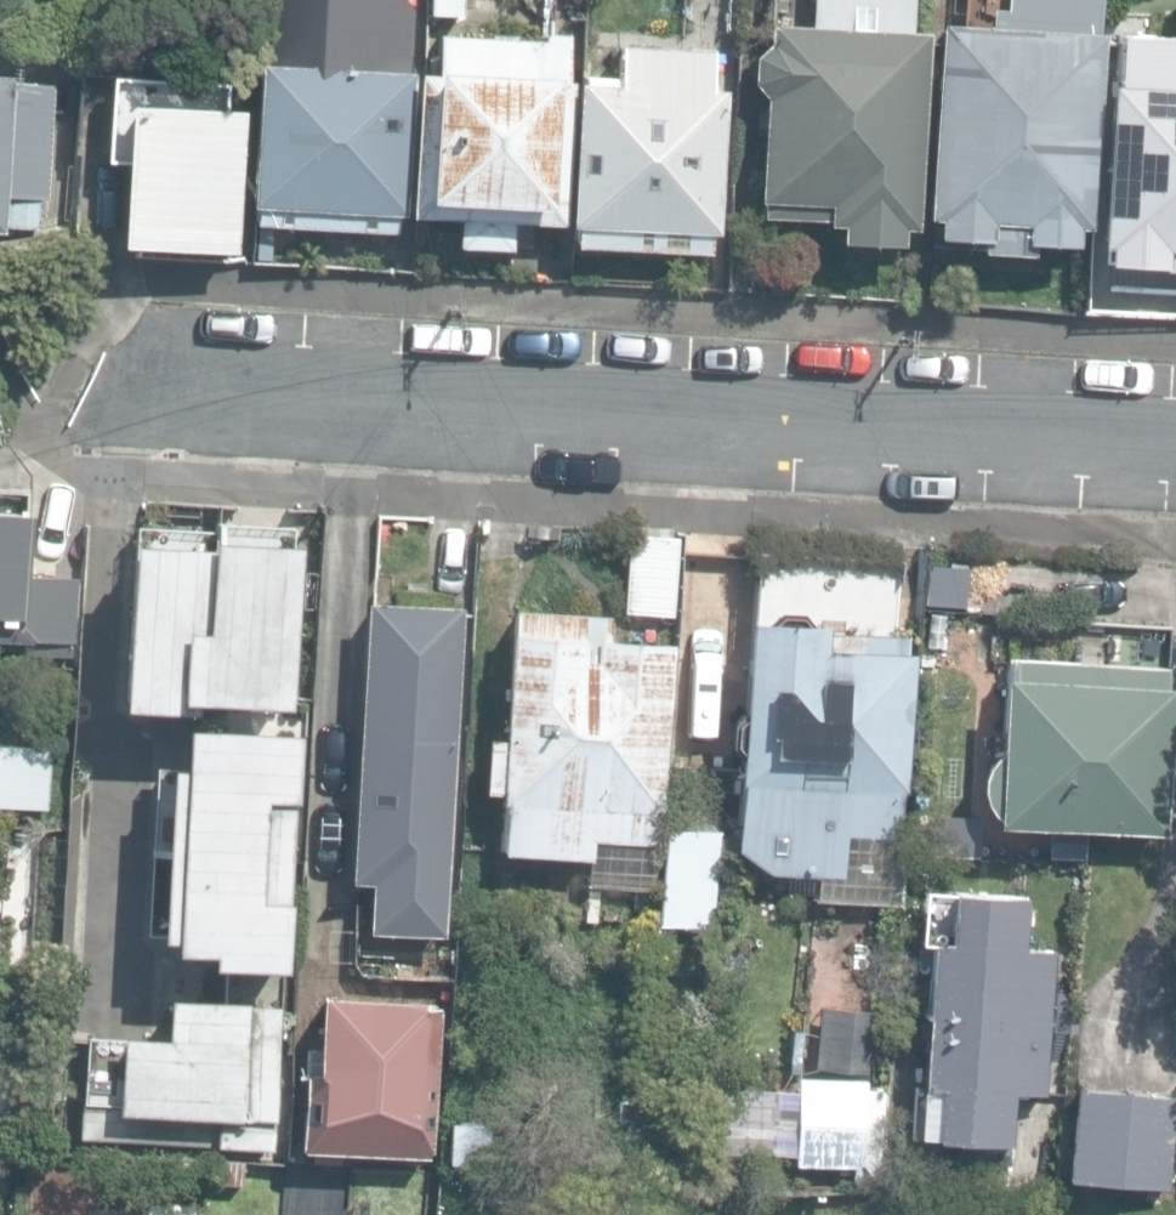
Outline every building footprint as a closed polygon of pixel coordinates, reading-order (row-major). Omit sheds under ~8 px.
[(392,26),(431,26),(431,14),(431,0),(393,0),(392,26)] [(431,14),(465,14),(465,0),(431,0),(431,14)] [(902,245),(903,229),(916,229),(926,31),(910,30),(911,0),(810,0),(809,24),(766,22),(765,40),(750,55),(749,80),(762,95),(757,199),(760,199),(760,215),(825,218),(825,224),(839,225),(839,243),(902,245)] [(1036,254),(1037,243),(1080,245),(1081,228),(1095,228),(1103,33),(1098,33),(1099,0),(1005,0),(1005,7),(989,7),(989,25),(937,23),(929,217),(937,217),(937,237),(978,238),(977,252),(1036,254)] [(256,225),(398,233),(398,216),(406,216),(413,72),(389,70),(390,31),(305,26),(301,63),(259,62),(253,206),(257,206),(256,225)] [(457,247),(512,249),(513,221),(563,223),(572,33),(546,31),(545,51),(534,50),(535,39),(439,34),(437,73),(417,72),(410,215),(458,217),(457,247)] [(1120,34),(1117,83),(1110,83),(1102,246),(1107,246),(1105,263),(1162,266),(1162,269),(1175,270),(1175,37),(1120,34)] [(574,236),(710,244),(711,224),(719,224),(727,82),(709,81),(711,43),(621,38),(619,76),(578,74),(569,216),(575,217),(574,236)] [(2,231),(3,223),(34,225),(36,197),(47,198),(54,86),(11,83),(11,74),(0,74),(0,230),(2,231)] [(129,99),(119,251),(240,258),(249,106),(129,99)] [(24,642),(24,650),(66,653),(66,641),(72,641),(76,576),(25,572),(29,512),(0,510),(0,640),(24,642)] [(620,611),(669,612),(673,534),(625,531),(620,611)] [(286,705),(295,543),(210,538),(210,545),(130,541),(121,705),(194,710),(194,699),(286,705)] [(369,933),(445,936),(463,606),(366,601),(351,881),(371,882),(369,933)] [(609,640),(610,615),(514,609),(512,633),(509,633),(502,738),(485,737),(482,789),(500,790),(499,799),(505,799),(502,851),(590,857),(588,890),(652,895),(669,644),(609,640)] [(771,875),(843,879),(844,869),(896,872),(901,791),(907,792),(916,652),(906,651),(907,635),(827,630),(827,622),(746,617),(733,847),(771,875)] [(994,822),(1162,831),(1169,686),(1163,686),(1164,665),(1010,658),(1009,677),(1001,676),(994,822)] [(285,968),(298,732),(185,725),(183,766),(169,765),(159,935),(173,936),(172,948),(212,950),(211,964),(285,968)] [(52,748),(0,744),(0,806),(47,808),(52,748)] [(659,924),(712,928),(718,829),(665,826),(665,827),(659,924)] [(955,1163),(1005,1166),(1011,1091),(1045,1094),(1056,951),(1022,948),(1026,896),(951,891),(947,942),(931,940),(920,1086),(938,1087),(934,1138),(957,1140),(955,1163)] [(292,1146),(423,1151),(429,994),(320,990),(318,1059),(296,1058),(292,1146)] [(281,1120),(286,1003),(167,998),(165,1035),(87,1032),(84,1099),(116,1100),(115,1110),(217,1115),(216,1145),(275,1148),(276,1120),(281,1120)] [(880,1176),(884,1092),(719,1085),(716,1149),(767,1152),(766,1171),(880,1176)] [(1068,1179),(1167,1188),(1175,1095),(1076,1086),(1068,1179)] [(487,1164),(488,1124),(451,1123),(449,1162),(487,1164)] [(164,1175),(202,1177),(203,1155),(165,1153),(164,1175)]
